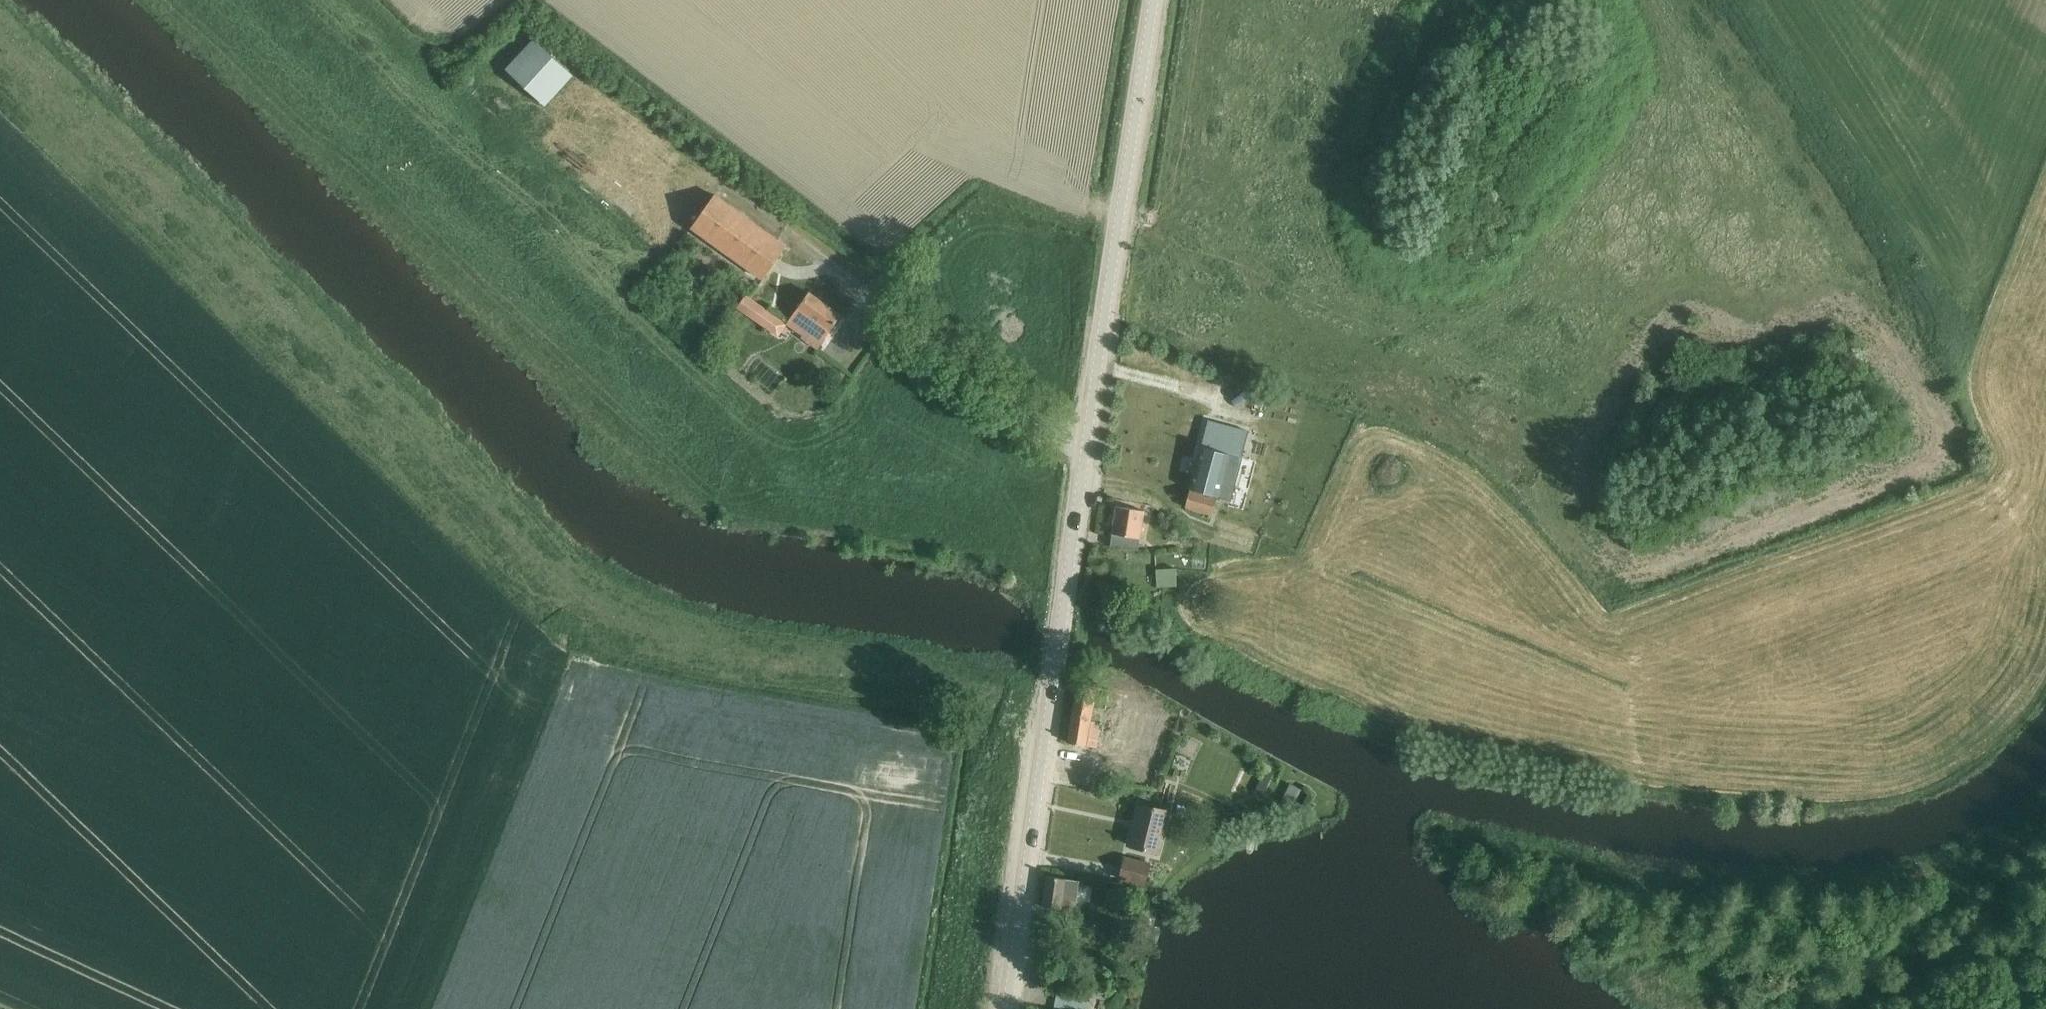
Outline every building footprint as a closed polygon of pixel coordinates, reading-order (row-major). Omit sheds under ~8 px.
[(551,109),(580,79),(540,41),(511,70),(551,109)] [(634,220),(647,207),(630,189),(616,202),(634,220)] [(762,279),(786,246),(714,194),(690,227),(762,279)] [(797,308),(786,323),(803,335),(801,338),(816,349),(829,331),(841,315),(808,292),(797,308)] [(736,307),(777,336),(786,324),(745,295),(736,307)] [(1207,420),(1185,505),(1211,512),(1214,501),(1229,505),(1248,431),(1207,420)] [(1137,551),(1143,511),(1116,507),(1110,546),(1137,551)] [(1175,568),(1155,569),(1156,589),(1169,588),(1176,588),(1175,568)] [(1077,685),(1067,742),(1096,747),(1100,730),(1098,729),(1099,725),(1094,724),(1095,722),(1090,721),(1092,707),(1105,710),(1109,690),(1077,685)] [(1263,774),(1252,795),(1259,799),(1270,778),(1263,774)] [(1288,787),(1279,805),(1290,811),(1299,793),(1288,787)] [(1139,804),(1128,845),(1158,852),(1168,811),(1139,804)] [(1125,857),(1119,879),(1144,885),(1149,863),(1125,857)] [(1046,876),(1042,906),(1074,911),(1078,881),(1046,876)] [(1052,1008),(1087,1008),(1088,1002),(1079,1001),(1082,982),(1058,978),(1055,996),(1052,1008)]
